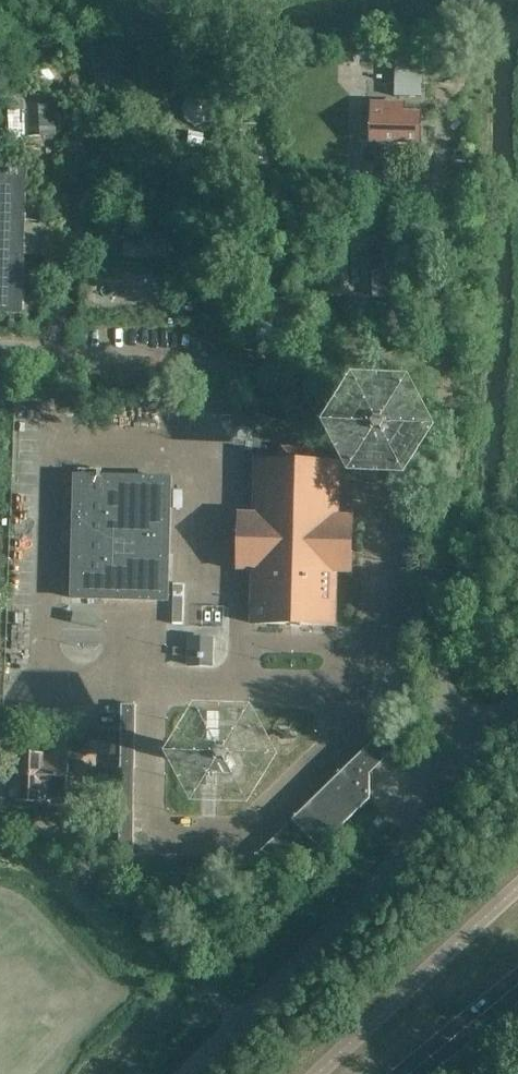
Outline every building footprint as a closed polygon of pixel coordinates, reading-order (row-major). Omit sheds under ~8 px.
[(399,60),(398,95),(424,95),(426,61),(399,60)] [(27,136),(56,133),(53,93),(24,95),(27,136)] [(420,143),(420,116),(403,115),(404,106),(373,105),(372,142),(420,143)] [(46,228),(26,227),(27,173),(0,172),(0,316),(23,317),(25,257),(45,257),(46,228)] [(142,231),(142,240),(128,240),(128,257),(176,256),(176,231),(142,231)] [(326,265),(327,296),(357,295),(356,264),(326,265)] [(373,456),(373,442),(372,442),(372,444),(364,443),(364,442),(363,442),(363,456),(364,456),(364,454),(372,455),(372,456),(373,456)] [(351,571),(352,520),(352,519),(337,518),(338,464),(336,464),(315,464),(315,447),(282,446),(282,463),(261,462),(258,462),(257,516),(241,516),(240,568),(255,569),(254,624),(256,624),(257,624),(291,624),(291,625),(301,625),(301,624),(331,626),(334,626),(335,571),(351,571)] [(168,601),(171,480),(76,477),(73,599),(168,601)] [(212,666),(213,640),(191,639),(190,666),(212,666)] [(135,769),(136,705),(122,705),(121,729),(121,769),(135,769)] [(402,745),(386,729),(385,731),(387,734),(378,743),(388,753),(397,744),(400,747),(402,745)] [(119,730),(83,731),(83,752),(119,752),(119,730)] [(66,800),(67,758),(66,758),(66,748),(51,747),(51,753),(40,752),(40,758),(22,757),(20,802),(41,802),(41,799),(66,800)] [(179,763),(179,753),(170,753),(170,762),(179,763)] [(290,877),(370,800),(370,775),(356,760),(251,861),(250,877),(290,877)] [(178,776),(179,767),(170,767),(169,776),(178,776)] [(217,785),(217,772),(216,772),(216,773),(208,773),(208,772),(207,772),(207,785),(208,785),(208,784),(216,784),(216,785),(217,785)] [(134,862),(135,814),(134,814),(134,805),(120,805),(119,862),(134,862)] [(116,838),(117,825),(93,823),(92,836),(114,838),(116,838)] [(113,849),(114,838),(92,836),(91,836),(91,848),(113,849)]
